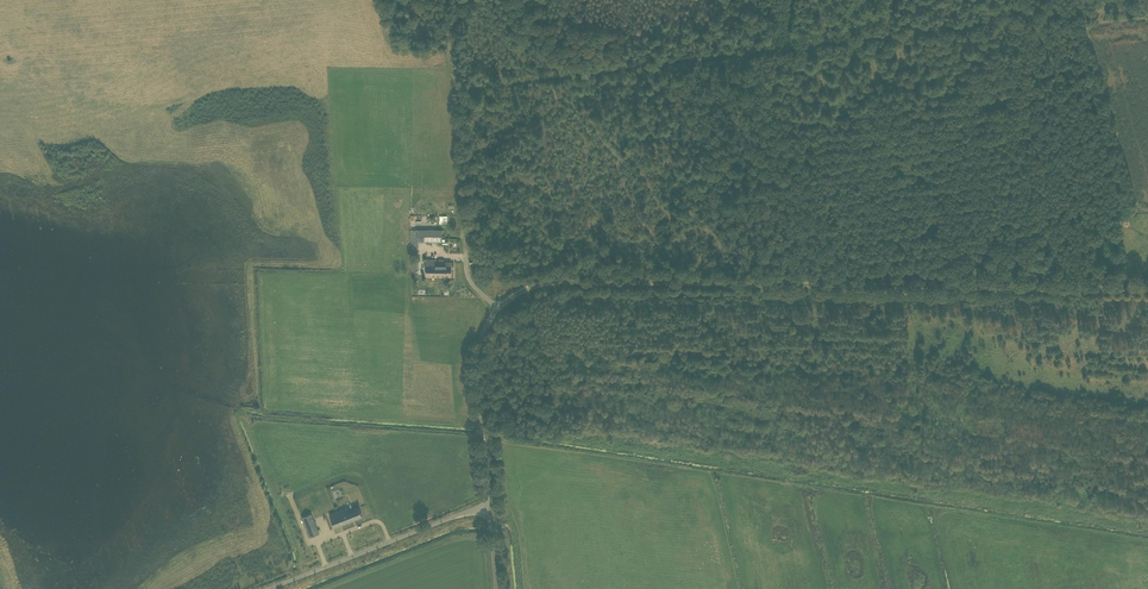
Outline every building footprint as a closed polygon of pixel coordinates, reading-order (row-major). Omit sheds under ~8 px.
[(442,242),(442,230),(410,230),(410,242),(412,242),(412,244),(411,244),(411,249),(415,249),(415,253),(420,253),(420,249),(421,249),(421,244),(418,244),(418,242),(442,242)] [(443,262),(443,259),(439,259),(439,261),(436,261),(436,259),(426,259),(426,277),(451,277),(451,262),(443,262)] [(362,516),(360,511),(359,507),(347,512),(345,508),(329,515),(334,527),(362,516)] [(302,517),(309,537),(318,533),(311,514),(302,517)]
